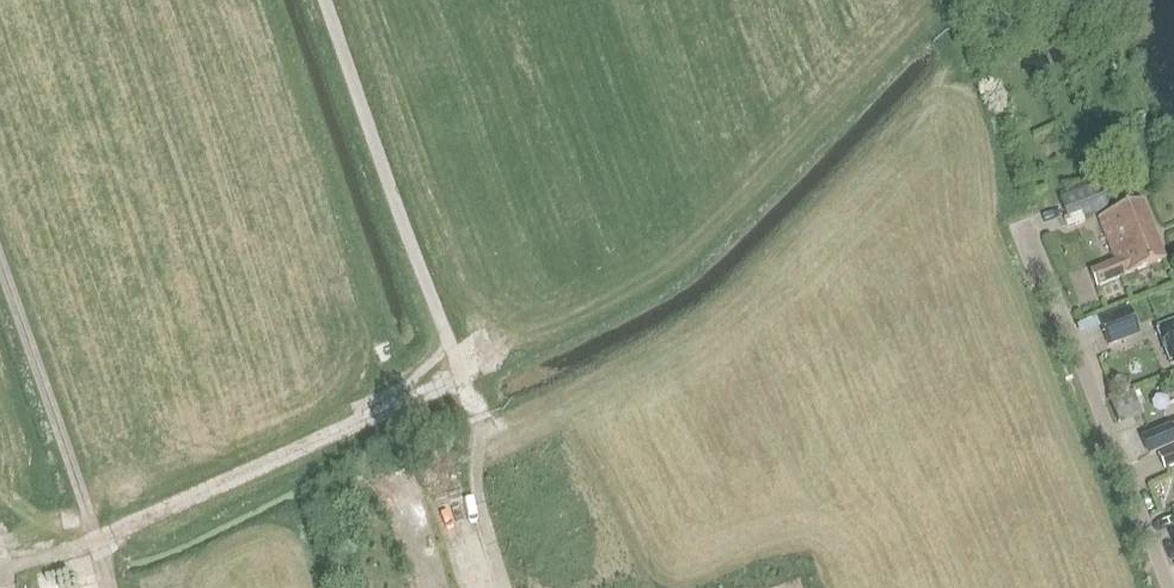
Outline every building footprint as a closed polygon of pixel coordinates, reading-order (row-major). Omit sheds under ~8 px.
[(1097,183),(1057,198),(1065,218),(1063,219),(1066,228),(1083,222),(1082,218),(1106,209),(1097,183)] [(1096,287),(1164,261),(1141,202),(1098,218),(1114,261),(1089,271),(1096,287)] [(1107,347),(1138,334),(1126,307),(1095,320),(1107,347)] [(1156,326),(1171,363),(1173,362),(1173,320),(1156,326)] [(1116,421),(1139,414),(1132,392),(1109,399),(1116,421)] [(1169,428),(1141,440),(1148,455),(1173,444),(1173,439),(1169,428)] [(1157,456),(1164,471),(1173,467),(1173,448),(1157,456)]
